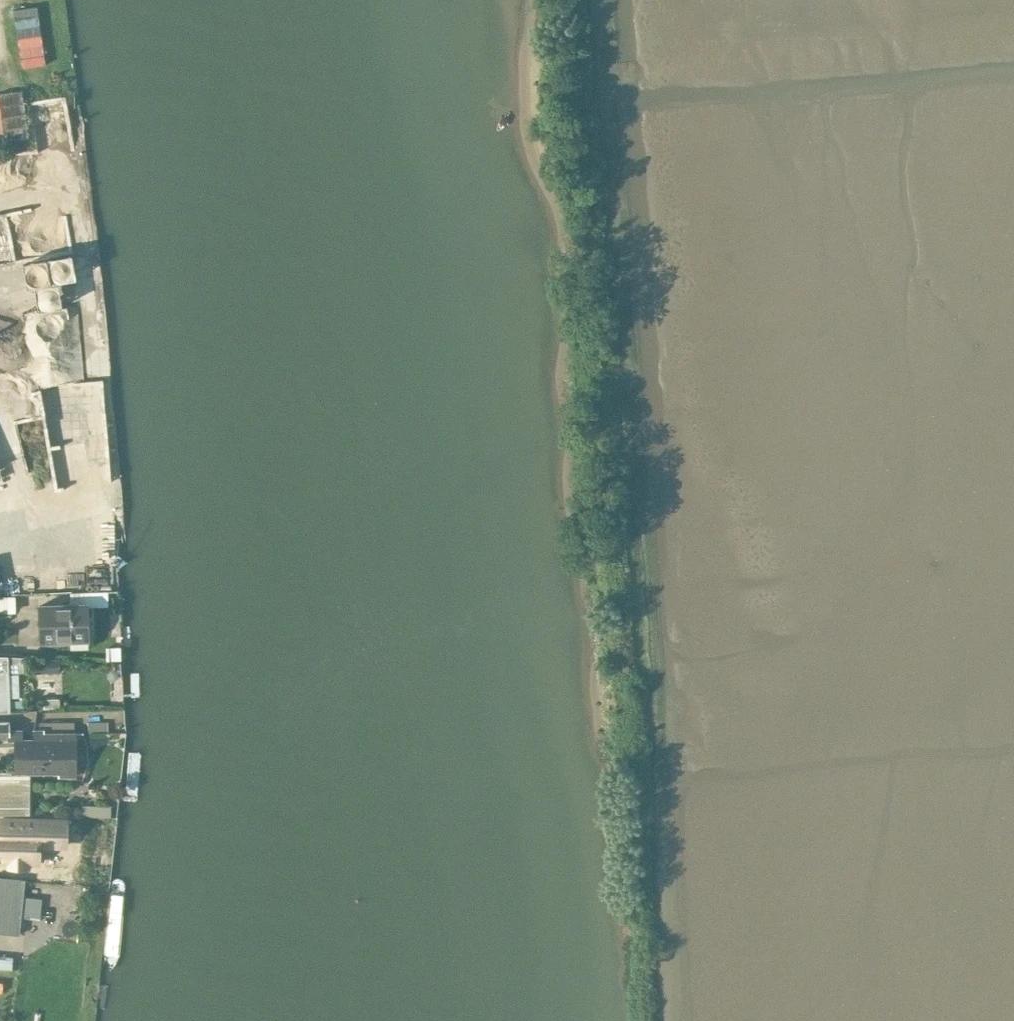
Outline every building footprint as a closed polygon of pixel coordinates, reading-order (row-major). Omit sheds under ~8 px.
[(108,591),(71,593),(71,604),(86,603),(87,606),(108,605),(108,591)] [(39,605),(41,641),(88,640),(87,606),(86,603),(71,604),(39,605)] [(121,647),(107,647),(107,661),(121,660),(121,647)] [(8,711),(7,672),(24,672),(23,656),(0,656),(0,712),(8,711)] [(31,660),(31,672),(59,672),(58,660),(31,660)] [(0,721),(0,740),(8,740),(8,742),(15,742),(14,772),(0,771),(0,814),(16,815),(30,815),(31,773),(59,773),(59,777),(74,778),(74,776),(74,733),(43,733),(43,730),(33,730),(33,739),(22,739),(22,730),(8,730),(8,721),(0,721)] [(81,805),(80,816),(111,818),(111,806),(81,805)] [(0,819),(0,862),(10,862),(10,867),(28,867),(28,862),(39,863),(39,847),(41,847),(41,845),(54,845),(54,821),(0,819)] [(19,934),(19,935),(24,880),(0,877),(0,933),(19,934)]
